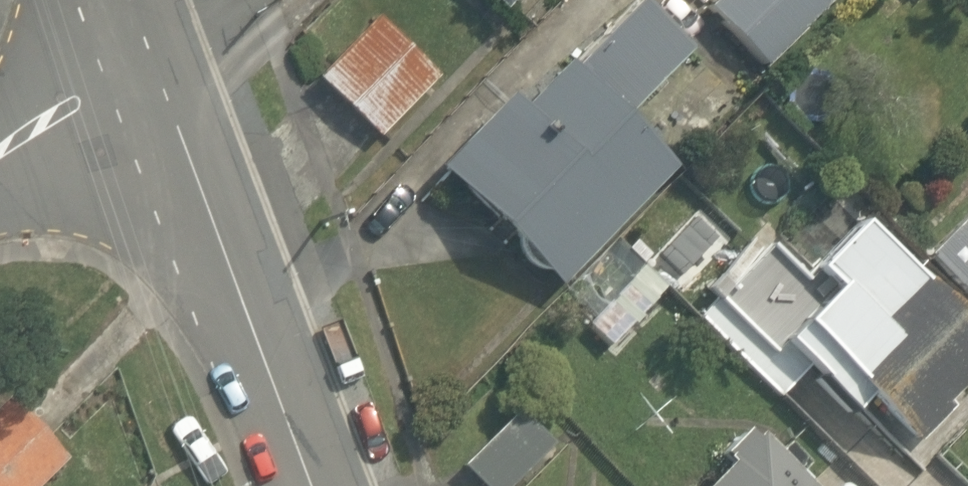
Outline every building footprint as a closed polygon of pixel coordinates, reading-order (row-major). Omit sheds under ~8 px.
[(699,12),(754,65),(817,0),(711,0),(699,12)] [(661,59),(609,3),(554,54),(547,46),(427,158),(535,275),(652,167),(602,114),(661,59)] [(353,12),(300,71),(372,136),(425,77),(353,12)] [(838,210),(786,264),(805,282),(755,335),(833,409),(852,389),(911,445),(950,405),(942,397),(967,370),(967,335),(838,210)] [(58,446),(0,391),(0,485),(20,485),(58,446)] [(507,410),(451,463),(473,485),(504,485),(543,448),(507,410)] [(733,439),(691,485),(786,485),(733,439)]
